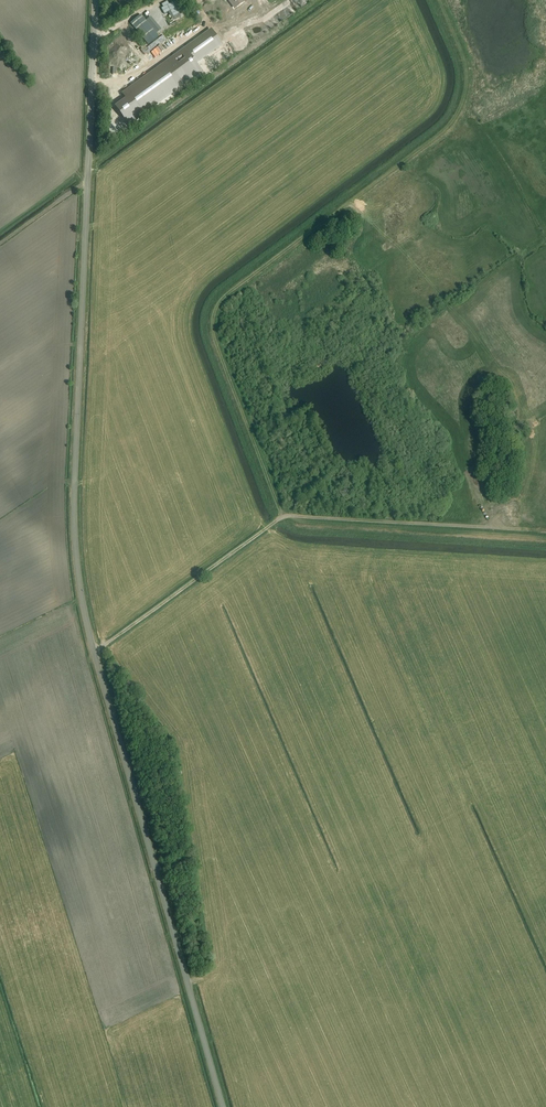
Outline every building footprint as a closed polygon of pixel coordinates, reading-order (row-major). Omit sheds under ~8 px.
[(144,36),(150,32),(156,39),(160,36),(144,14),(133,22),(144,36)] [(179,64),(194,49),(187,43),(167,64),(169,66),(167,69),(164,67),(160,71),(162,73),(163,71),(165,73),(168,70),(169,71),(173,67),(171,66),(176,61),(179,64)]
